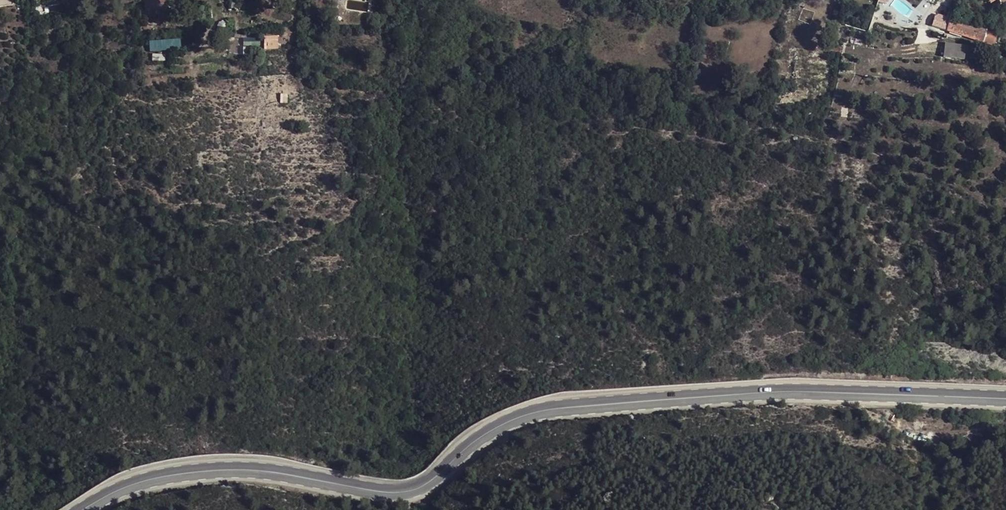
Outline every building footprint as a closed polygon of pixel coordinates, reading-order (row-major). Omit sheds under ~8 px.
[(932,15),(929,27),(933,27),(946,32),(950,15),(945,13),(943,18),(932,15)] [(950,15),(946,32),(992,48),(997,33),(996,33),(997,30),(987,27),(987,25),(950,15)] [(263,34),(263,49),(279,49),(279,34),(263,34)] [(181,47),(180,38),(149,40),(150,49),(181,47)] [(963,59),(965,46),(943,43),(942,57),(963,59)]
